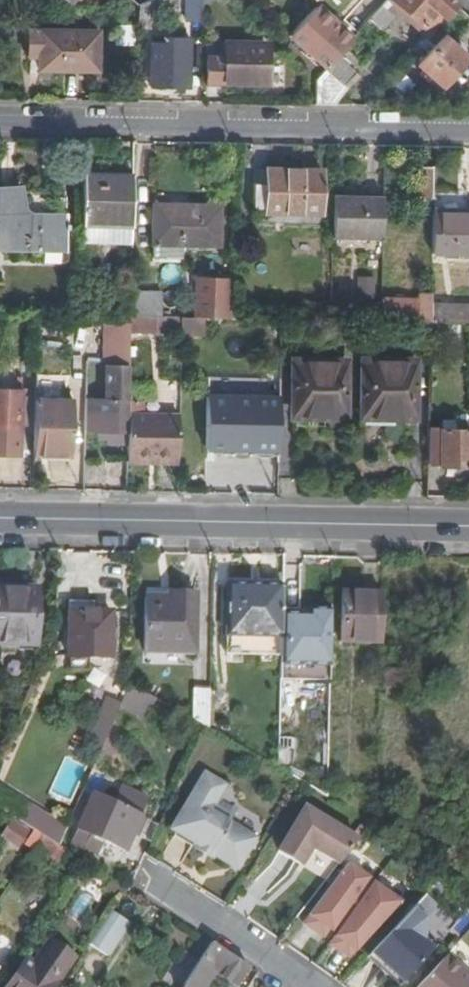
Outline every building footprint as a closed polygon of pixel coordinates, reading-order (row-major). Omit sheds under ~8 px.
[(138,29),(150,29),(150,15),(165,10),(161,0),(153,0),(138,6),(139,8),(139,21),(138,29)] [(203,0),(189,0),(189,22),(203,22),(203,0)] [(431,35),(456,7),(448,0),(392,0),(431,35)] [(393,19),(379,6),(368,20),(381,31),(392,19),(393,19)] [(334,57),(350,40),(314,9),(289,36),(326,67),(334,57)] [(117,46),(133,45),(132,25),(115,26),(117,46)] [(99,32),(39,31),(37,70),(98,72),(99,32)] [(441,37),(416,66),(440,88),(465,59),(441,37)] [(266,43),(203,43),(203,86),(267,86),(266,43)] [(353,74),(334,57),(326,67),(315,80),(314,104),(333,104),(344,91),(341,88),(353,74)] [(187,87),(188,61),(164,61),(163,65),(150,65),(150,86),(187,87)] [(265,185),(252,185),(252,212),(320,213),(320,170),(265,169),(265,185)] [(431,197),(431,170),(418,170),(417,196),(431,197)] [(132,177),(83,176),(82,223),(131,224),(132,177)] [(0,189),(0,248),(63,250),(64,215),(28,215),(21,209),(19,189),(0,189)] [(382,197),(332,196),(331,238),(381,239),(382,197)] [(219,208),(151,206),(151,246),(153,246),(153,257),(179,258),(179,246),(219,247),(219,208)] [(430,254),(468,255),(468,214),(431,213),(430,254)] [(131,247),(131,224),(82,223),(82,245),(131,247)] [(372,298),(374,278),(357,276),(355,296),(372,298)] [(196,283),(195,318),(201,318),(225,318),(226,283),(196,283)] [(129,317),(156,317),(159,317),(159,293),(130,292),(129,317)] [(380,321),(429,322),(429,305),(429,295),(418,295),(418,300),(380,299),(380,302),(380,321)] [(353,320),(380,321),(380,302),(369,302),(368,308),(353,308),(353,320)] [(468,322),(468,306),(429,305),(429,322),(468,322)] [(106,344),(115,344),(128,345),(129,332),(129,317),(107,316),(106,344)] [(129,317),(129,332),(156,333),(156,317),(129,317)] [(156,317),(156,333),(179,334),(180,317),(159,317),(156,317)] [(180,317),(179,334),(201,334),(201,318),(195,318),(180,317)] [(128,362),(128,345),(115,344),(115,362),(128,362)] [(345,361),(293,361),(292,417),(344,418),(345,361)] [(415,363),(362,362),(361,418),(414,419),(415,363)] [(128,368),(115,367),(107,367),(106,440),(126,440),(127,416),(128,368)] [(18,458),(20,388),(0,387),(0,457),(18,458)] [(252,398),(206,398),(205,448),(251,449),(252,398)] [(71,399),(35,399),(34,448),(49,448),(49,453),(70,453),(71,399)] [(178,417),(127,416),(126,440),(126,456),(155,456),(155,464),(177,464),(178,417)] [(427,429),(426,462),(439,463),(439,466),(468,467),(468,429),(427,429)] [(280,636),(281,586),(227,586),(226,636),(280,636)] [(34,646),(35,588),(0,588),(0,646),(34,646)] [(340,643),(380,645),(381,594),(341,594),(340,643)] [(144,598),(143,652),(192,653),(193,595),(167,595),(167,599),(144,598)] [(68,611),(67,659),(110,659),(110,611),(68,611)] [(327,679),(329,615),(283,614),(281,677),(327,679)] [(280,636),(226,636),(226,655),(280,656),(280,636)] [(405,673),(383,673),(383,687),(405,688),(405,673)] [(128,688),(119,709),(143,719),(152,698),(128,688)] [(179,692),(178,712),(203,726),(207,728),(208,692),(179,692)] [(306,737),(298,737),(297,780),(304,784),(315,790),(327,797),(327,767),(323,767),(323,727),(328,727),(328,710),(306,710),(306,737)] [(279,737),(278,769),(297,780),(298,737),(279,737)] [(204,774),(172,828),(174,833),(193,845),(204,846),(211,850),(214,858),(234,870),(240,868),(253,847),(252,840),(229,826),(237,813),(217,801),(225,787),(204,774)] [(304,784),(295,797),(307,804),(315,790),(304,784)] [(91,796),(69,843),(96,855),(103,842),(123,851),(147,799),(120,788),(112,806),(91,796)] [(336,865),(356,838),(304,806),(278,848),(303,863),(312,850),(336,865)] [(28,831),(12,821),(2,837),(18,847),(28,831)] [(41,835),(58,845),(63,833),(46,821),(38,833),(41,835)] [(65,850),(58,845),(41,835),(28,855),(40,863),(45,855),(57,862),(58,861),(65,850)] [(345,861),(302,926),(326,943),(369,877),(345,861)] [(352,964),(397,899),(371,881),(326,946),(352,964)] [(464,906),(438,934),(453,948),(468,931),(468,911),(464,906)] [(362,963),(390,986),(392,986),(420,957),(392,932),(362,963)] [(109,941),(99,935),(91,947),(100,954),(109,941)] [(5,986),(53,986),(74,958),(49,941),(33,963),(26,958),(5,986)] [(210,944),(182,986),(204,986),(212,975),(230,986),(235,986),(248,968),(210,944)] [(417,986),(468,986),(468,980),(444,957),(417,986)] [(177,963),(166,980),(176,986),(179,986),(190,971),(177,963)]
